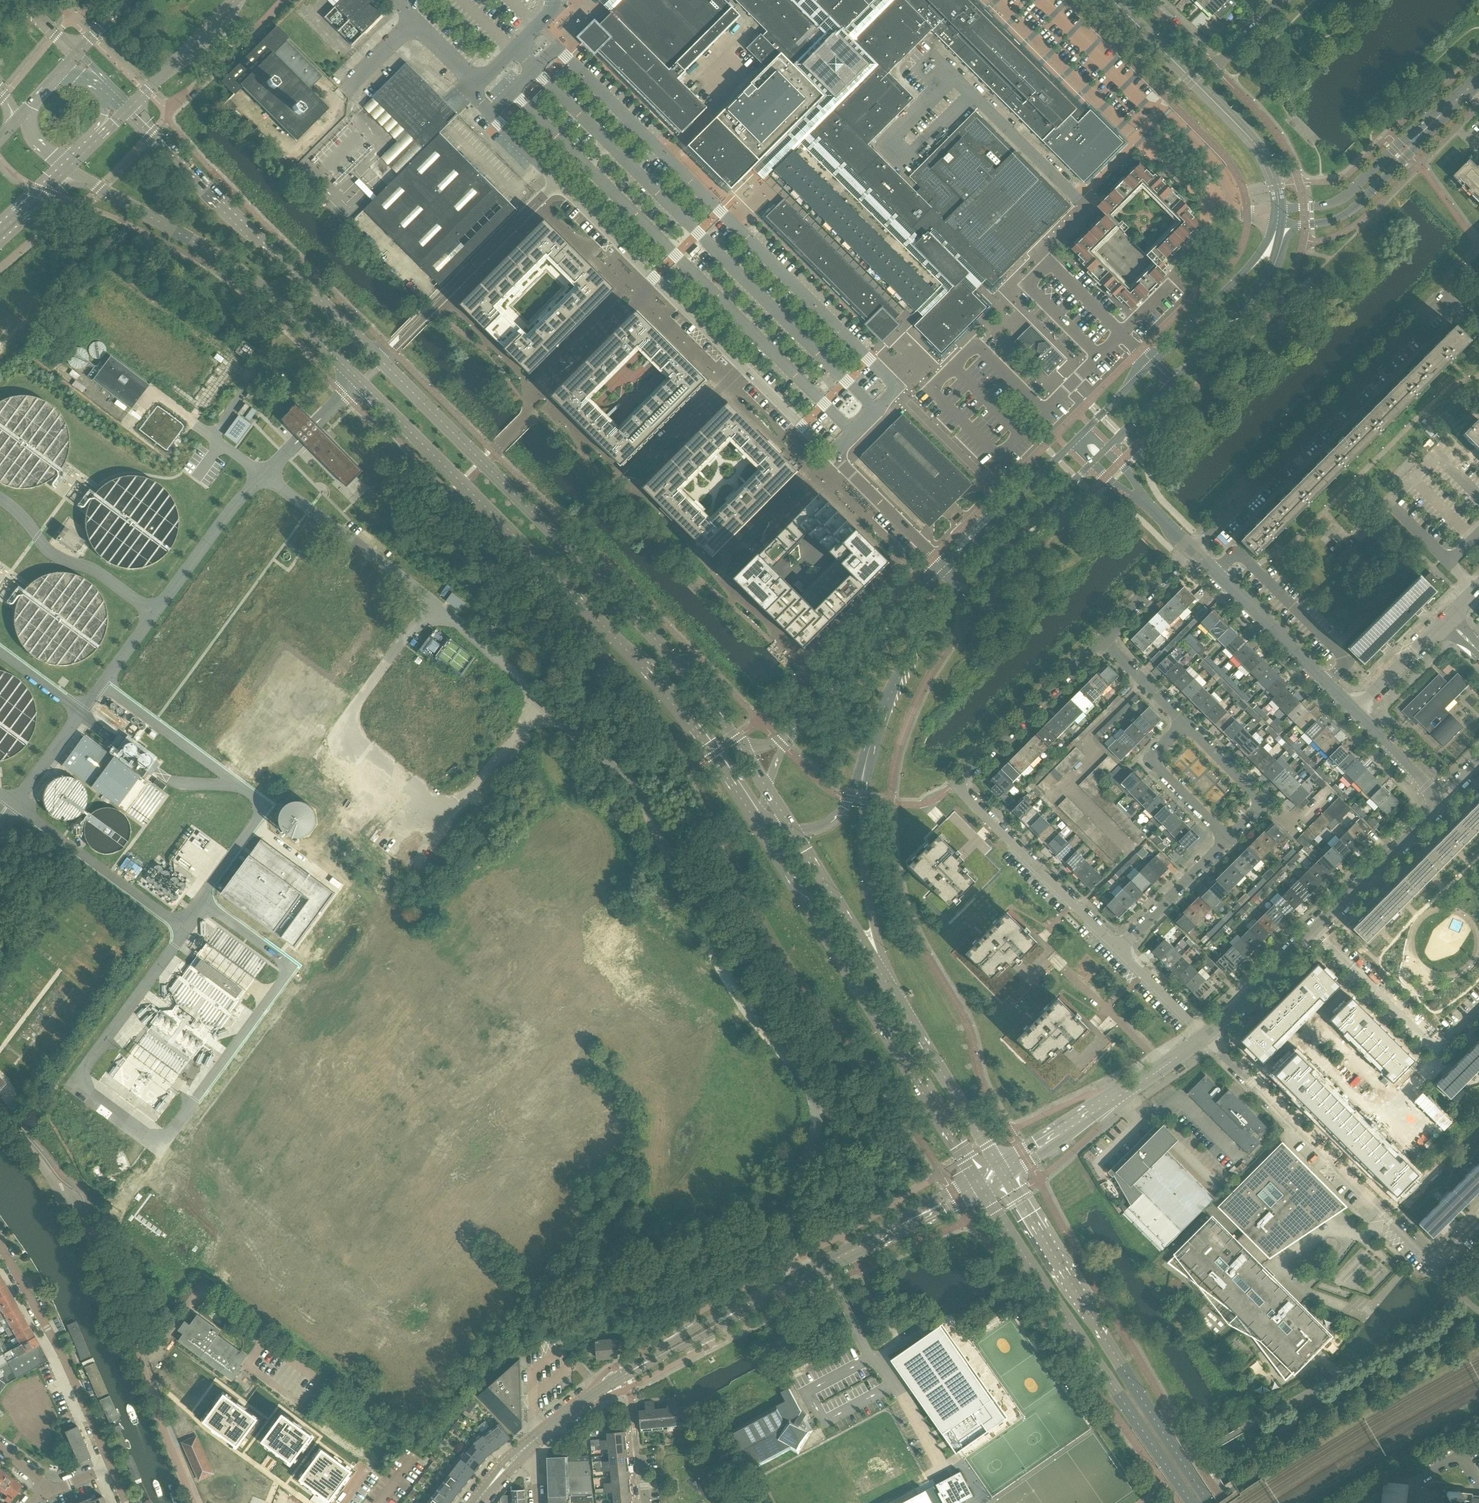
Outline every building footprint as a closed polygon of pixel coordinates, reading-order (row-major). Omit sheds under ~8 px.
[(326,16),(353,43),(383,14),(369,0),(342,0),(336,6),(326,16)] [(613,8),(610,11),(612,13),(596,29),(597,29),(594,35),(594,38),(594,41),(596,45),(595,46),(644,95),(682,133),(707,108),(678,79),(686,71),(685,71),(741,16),(732,7),(732,8),(724,0),(621,0),(613,8)] [(744,9),(754,0),(735,0),(744,9)] [(791,0),(754,0),(744,9),(764,28),(792,0),(791,0)] [(818,27),(792,0),(764,28),(790,55),(818,27)] [(837,25),(854,7),(861,0),(818,0),(815,3),(837,25)] [(854,7),(861,14),(875,0),(861,0),(854,7)] [(886,7),(920,42),(932,30),(933,29),(904,0),(893,0),(886,7)] [(933,29),(932,30),(993,92),(1083,182),(1123,143),(1090,111),(1085,116),(997,27),(970,0),(904,0),(933,29)] [(1205,8),(1213,0),(1197,0),(1205,8)] [(1212,15),(1212,16),(1214,14),(1220,20),(1232,8),(1226,2),(1227,1),(1227,0),(1213,0),(1205,8),(1212,15)] [(854,7),(837,25),(844,31),(861,14),(854,7)] [(886,7),(879,14),(906,40),(914,48),(920,42),(886,7)] [(867,26),(867,27),(902,60),(914,48),(906,40),(879,14),(872,21),(867,26)] [(221,82),(234,95),(242,87),(296,140),(327,109),(308,90),(321,77),(285,41),(288,38),(276,26),(221,82)] [(818,27),(790,55),(798,62),(803,56),(826,34),(818,27)] [(879,66),(866,79),(900,112),(910,103),(904,98),(909,93),(889,73),(902,60),(867,27),(854,40),(879,65),(879,66)] [(746,49),(766,69),(766,68),(767,69),(781,55),(761,34),(746,49)] [(766,68),(766,69),(717,118),(760,161),(765,156),(764,155),(787,132),(826,93),(826,87),(811,72),(805,72),(812,65),(808,61),(797,71),(793,66),(781,55),(767,69),(766,68)] [(372,97),(406,132),(412,138),(429,121),(433,123),(450,106),(406,63),(372,97)] [(866,79),(847,98),(881,132),(900,112),(866,79)] [(532,100),(536,104),(546,94),(542,90),(532,100)] [(904,98),(910,103),(914,98),(909,93),(904,98)] [(812,131),(845,165),(867,143),(868,145),(881,132),(847,98),(846,97),(812,131)] [(227,110),(230,113),(236,107),(228,99),(223,105),(227,110)] [(381,157),(399,175),(412,162),(412,161),(424,149),(441,132),(456,117),(458,115),(450,106),(433,123),(429,121),(412,138),(406,132),(381,157)] [(951,248),(974,271),(984,261),(994,272),(1003,263),(1009,269),(1072,207),(1071,206),(1017,153),(975,111),(909,177),(920,188),(916,192),(923,199),(932,208),(936,213),(944,222),(961,238),(951,248)] [(760,161),(717,118),(688,146),(732,189),(760,161)] [(249,120),(243,126),(251,134),(257,127),(256,127),(249,120)] [(412,162),(399,175),(364,210),(418,264),(441,287),(517,210),(494,187),(495,187),(479,171),(478,171),(473,166),(440,134),(424,150),(424,149),(412,161),(412,162)] [(774,171),(787,184),(800,171),(815,156),(803,143),(802,143),(774,171)] [(845,165),(871,190),(892,169),(868,145),(867,143),(845,165)] [(822,162),(815,156),(800,171),(807,177),(822,162)] [(1464,184),(1478,169),(1478,166),(1477,168),(1469,160),(1452,177),(1457,181),(1459,179),(1464,184)] [(787,184),(800,196),(828,168),(822,162),(807,177),(800,171),(787,184)] [(1082,264),(1083,266),(1090,272),(1100,283),(1109,291),(1117,299),(1121,303),(1123,301),(1128,306),(1131,310),(1159,282),(1164,278),(1166,275),(1162,272),(1166,267),(1159,260),(1163,256),(1166,259),(1200,224),(1188,212),(1190,210),(1155,175),(1153,177),(1140,164),(1105,199),(1097,207),(1106,216),(1099,222),(1098,223),(1096,225),(1088,233),(1071,250),(1080,258),(1078,260),(1082,264)] [(800,196),(812,209),(841,181),(828,168),(800,196)] [(871,190),(890,210),(912,188),(892,169),(871,190)] [(1471,196),(1478,188),(1478,169),(1464,184),(1469,189),(1467,191),(1471,196)] [(812,209),(825,222),(853,193),(841,181),(812,209)] [(890,210),(910,230),(932,208),(923,199),(916,192),(912,188),(890,210)] [(825,222),(838,234),(866,206),(853,193),(825,222)] [(766,217),(776,227),(786,217),(790,220),(798,212),(784,199),(766,217)] [(838,234),(845,242),(873,214),(866,206),(838,234)] [(928,247),(951,248),(961,238),(944,222),(936,213),(932,208),(910,230),(928,247)] [(776,227),(786,237),(804,218),(798,212),(790,220),(786,217),(776,227)] [(845,242),(858,254),(886,226),(873,214),(845,242)] [(786,237),(795,246),(809,232),(813,235),(817,231),(804,218),(786,237)] [(535,370),(615,289),(546,220),(460,306),(524,369),(530,375),(535,370)] [(1120,228),(1124,232),(1128,229),(1129,228),(1126,226),(1124,224),(1122,221),(1119,224),(1117,226),(1119,228),(1120,228)] [(858,254),(878,274),(906,246),(886,226),(858,254)] [(795,246),(805,256),(823,238),(817,231),(813,235),(809,232),(795,246)] [(805,256),(824,275),(834,265),(840,271),(848,263),(823,238),(805,256)] [(687,258),(691,262),(704,248),(700,245),(687,258)] [(878,274),(885,282),(898,269),(914,254),(906,246),(878,274)] [(914,254),(898,269),(905,275),(920,260),(918,258),(914,254)] [(885,282),(898,294),(926,266),(920,260),(905,275),(898,269),(885,282)] [(984,261),(974,271),(982,280),(984,281),(986,279),(992,286),(1000,278),(1000,279),(1009,269),(1003,263),(994,272),(984,261)] [(824,275),(853,304),(871,286),(848,263),(840,271),(834,265),(824,275)] [(898,294),(909,305),(913,301),(920,308),(944,284),(926,266),(898,294)] [(980,302),(972,293),(963,285),(963,284),(961,284),(956,284),(950,290),(949,292),(922,318),(914,326),(941,353),(968,326),(986,308),(983,305),(980,302)] [(853,304),(863,314),(881,295),(871,286),(853,304)] [(863,314),(872,323),(882,313),(878,309),(886,301),(881,295),(863,314)] [(882,313),(872,323),(882,333),(900,315),(886,301),(878,309),(882,313)] [(913,301),(909,305),(910,306),(916,312),(920,308),(913,301)] [(637,311),(552,397),(621,466),(707,381),(637,311)] [(1015,342),(1048,376),(1065,360),(1031,325),(1015,342)] [(1455,327),(1419,363),(1434,378),(1450,363),(1452,360),(1470,342),(1455,327)] [(237,350),(236,351),(236,352),(238,353),(245,359),(246,359),(247,357),(249,355),(253,349),(253,348),(243,342),(243,341),(243,342),(242,342),(240,346),(237,350)] [(91,344),(90,345),(89,346),(89,347),(89,348),(89,349),(88,350),(89,351),(89,352),(89,353),(89,354),(90,355),(91,356),(92,357),(92,358),(94,358),(95,359),(96,359),(98,359),(100,359),(101,358),(103,357),(104,356),(105,355),(105,354),(106,352),(106,351),(106,350),(106,349),(106,348),(105,347),(104,345),(103,344),(102,343),(101,342),(99,342),(98,342),(96,342),(95,342),(93,343),(92,343),(91,344)] [(69,352),(68,353),(68,354),(67,355),(67,356),(67,357),(67,358),(67,359),(67,360),(67,361),(67,362),(68,362),(68,363),(69,364),(69,365),(70,366),(71,367),(73,368),(74,368),(76,369),(78,369),(79,369),(81,368),(82,368),(83,367),(84,367),(85,366),(86,365),(86,364),(87,363),(87,362),(88,362),(88,361),(88,360),(88,359),(88,358),(88,357),(88,356),(88,355),(87,354),(87,353),(86,352),(85,351),(84,350),(82,349),(81,348),(80,348),(78,348),(76,348),(75,348),(73,349),(71,350),(70,350),(70,351),(69,352)] [(110,394),(131,409),(149,385),(110,356),(100,369),(95,366),(87,377),(103,388),(100,391),(108,397),(110,394)] [(1419,363),(1383,398),(1399,414),(1434,378),(1419,363)] [(250,390),(245,397),(250,400),(255,393),(250,390)] [(1383,398),(1348,434),(1363,449),(1399,414),(1383,398)] [(245,403),(238,413),(242,416),(249,407),(245,403)] [(729,403),(643,488),(713,557),(798,472),(729,403)] [(296,404),(280,420),(283,423),(284,423),(288,428),(289,428),(291,430),(291,431),(293,433),(294,433),(301,426),(310,417),(309,417),(296,404)] [(909,502),(912,505),(916,509),(915,509),(916,509),(923,515),(922,516),(923,516),(929,522),(929,523),(930,522),(936,516),(937,516),(936,515),(943,509),(943,510),(943,509),(949,503),(950,503),(950,502),(956,496),(957,496),(956,496),(963,489),(970,483),(971,482),(902,414),(892,424),(892,425),(886,431),(885,431),(861,455),(862,456),(862,455),(864,457),(863,457),(889,483),(889,482),(893,486),(896,489),(895,489),(896,489),(902,495),(902,496),(903,496),(909,502),(909,503),(909,502)] [(237,444),(251,425),(238,415),(224,435),(237,444)] [(1478,420),(1462,435),(1478,450),(1475,453),(1478,457),(1478,421),(1478,420)] [(306,445),(306,446),(307,447),(308,448),(309,449),(309,448),(310,449),(311,450),(311,451),(313,453),(316,456),(318,458),(321,461),(323,464),(337,477),(339,479),(346,487),(347,487),(358,477),(363,472),(363,471),(327,435),(325,433),(325,432),(322,429),(321,430),(315,437),(306,445)] [(1363,449),(1348,434),(1338,444),(1332,449),(1328,445),(1323,450),(1327,455),(1321,461),(1312,470),(1327,485),(1342,470),(1345,467),(1363,449)] [(1286,496),(1276,506),(1291,521),(1292,521),(1296,516),(1306,506),(1308,505),(1309,503),(1327,485),(1312,470),(1302,480),(1297,485),(1292,481),(1287,486),(1291,490),(1286,496)] [(820,494),(735,579),(804,649),(889,563),(820,494)] [(1291,521),(1276,506),(1267,515),(1261,521),(1257,517),(1252,522),(1256,526),(1250,532),(1240,542),(1255,557),(1271,541),(1274,539),(1291,521)] [(64,526),(55,540),(75,555),(77,551),(82,544),(85,541),(83,540),(75,534),(64,526)] [(1425,577),(1434,586),(1439,581),(1430,572),(1425,577)] [(1362,664),(1426,601),(1434,592),(1419,577),(1347,649),(1362,664)] [(1184,586),(1175,596),(1187,608),(1196,599),(1198,601),(1202,597),(1197,592),(1194,596),(1184,586)] [(452,593),(446,601),(459,611),(466,603),(452,593)] [(1175,596),(1166,604),(1179,616),(1187,608),(1175,596)] [(1166,604),(1157,613),(1169,625),(1179,616),(1166,604)] [(1195,615),(1196,616),(1199,619),(1208,610),(1204,606),(1195,615)] [(1200,623),(1209,631),(1222,619),(1213,610),(1200,623)] [(1157,613),(1148,622),(1160,634),(1169,625),(1157,613)] [(1199,619),(1196,616),(1190,623),(1193,626),(1199,619)] [(1209,631),(1217,639),(1229,627),(1222,619),(1209,631)] [(1148,622),(1140,631),(1152,643),(1160,634),(1148,622)] [(1181,632),(1184,635),(1191,628),(1187,625),(1181,632)] [(1217,639),(1226,648),(1238,635),(1229,627),(1217,639)] [(432,630),(432,660),(436,662),(441,662),(458,675),(473,655),(446,635),(440,644),(440,635),(432,630)] [(1152,643),(1140,631),(1131,640),(1143,652),(1152,643)] [(1172,641),(1175,644),(1181,637),(1178,634),(1172,641)] [(1226,648),(1234,656),(1246,644),(1238,635),(1226,648)] [(1163,649),(1167,652),(1173,646),(1169,643),(1163,649)] [(1234,656),(1242,664),(1254,652),(1246,644),(1234,656)] [(1191,649),(1188,652),(1193,657),(1196,654),(1191,649)] [(1151,660),(1155,664),(1164,655),(1160,651),(1151,660)] [(1242,664),(1250,672),(1262,660),(1254,652),(1242,664)] [(1157,667),(1165,675),(1178,662),(1169,654),(1157,666),(1157,667)] [(1250,672),(1258,681),(1271,668),(1262,660),(1250,672)] [(1165,675),(1173,683),(1186,670),(1178,662),(1165,675)] [(1106,664),(1097,673),(1109,686),(1119,677),(1106,664)] [(1443,670),(1447,674),(1452,669),(1448,665),(1443,670)] [(1258,681),(1266,689),(1279,676),(1271,668),(1258,681)] [(1173,683),(1182,692),(1194,679),(1186,670),(1173,683)] [(1097,673),(1089,682),(1101,694),(1109,686),(1097,673)] [(1444,708),(1463,689),(1467,684),(1468,685),(1457,673),(1457,674),(1448,683),(1439,674),(1438,674),(1439,675),(1416,698),(1410,704),(1410,703),(1409,703),(1411,705),(1407,710),(1405,708),(1401,711),(1416,726),(1419,723),(1443,747),(1444,746),(1443,746),(1462,727),(1463,727),(1444,708)] [(1266,689),(1274,697),(1284,687),(1287,684),(1279,676),(1266,689)] [(1228,678),(1225,680),(1234,689),(1236,686),(1228,678)] [(1182,692),(1190,700),(1202,687),(1194,679),(1182,692)] [(1089,682),(1080,691),(1092,703),(1101,694),(1089,682)] [(1119,695),(1122,699),(1132,689),(1127,685),(1118,694),(1119,695)] [(1190,700),(1198,708),(1211,695),(1202,687),(1190,700)] [(1272,700),(1280,708),(1293,695),(1284,687),(1274,697),(1272,700)] [(1080,691),(1071,700),(1083,712),(1092,703),(1080,691)] [(1113,702),(1116,705),(1122,699),(1119,695),(1113,702)] [(1198,708),(1207,717),(1219,704),(1211,695),(1198,708)] [(1280,708),(1288,717),(1301,704),(1293,695),(1280,708)] [(1240,698),(1238,701),(1236,703),(1244,711),(1249,707),(1240,698)] [(1071,700),(1062,708),(1074,721),(1083,712),(1071,700)] [(1207,717),(1215,725),(1227,712),(1219,704),(1207,717)] [(1288,717),(1296,725),(1309,712),(1301,704),(1288,717)] [(1149,707),(1141,715),(1153,728),(1162,719),(1149,707)] [(1062,708),(1053,717),(1065,730),(1074,721),(1062,708)] [(1215,725),(1223,733),(1235,720),(1227,712),(1215,725)] [(1296,725),(1305,733),(1317,720),(1309,712),(1296,725)] [(1141,715),(1133,723),(1145,736),(1153,728),(1141,715)] [(1053,717),(1045,726),(1057,738),(1065,730),(1053,717)] [(1223,733),(1231,741),(1243,728),(1235,720),(1223,733)] [(1305,733),(1313,741),(1325,728),(1317,720),(1305,733)] [(1133,723),(1124,731),(1137,744),(1145,736),(1133,723)] [(1045,726),(1036,735),(1048,747),(1057,738),(1045,726)] [(1107,730),(1104,727),(1095,736),(1098,738),(1107,730)] [(1231,741),(1239,749),(1251,736),(1243,728),(1231,741)] [(1313,741),(1321,749),(1334,737),(1325,728),(1313,741)] [(1124,731),(1116,740),(1129,752),(1137,744),(1124,731)] [(114,748),(126,757),(151,775),(153,773),(157,766),(159,764),(158,764),(143,752),(130,743),(128,741),(118,734),(116,736),(111,742),(110,745),(114,748)] [(61,765),(62,765),(73,774),(98,792),(103,795),(111,801),(117,806),(136,820),(143,825),(161,801),(165,796),(153,787),(139,776),(124,765),(123,764),(112,757),(112,756),(83,735),(82,737),(72,751),(61,765)] [(1036,735),(1027,744),(1039,756),(1048,747),(1036,735)] [(1239,749),(1247,757),(1260,745),(1251,736),(1239,749)] [(1321,749),(1329,757),(1342,745),(1334,737),(1321,749)] [(1129,752),(1116,740),(1114,738),(1106,746),(1120,761),(1129,752)] [(1027,744),(1018,753),(1030,765),(1039,756),(1027,744)] [(1247,757),(1256,766),(1268,753),(1260,745),(1247,757)] [(1329,757),(1337,765),(1350,753),(1342,745),(1329,757)] [(1076,747),(1072,751),(1080,760),(1084,756),(1076,747)] [(1072,751),(1067,756),(1076,764),(1080,760),(1072,751)] [(1018,753),(1009,761),(1021,774),(1030,765),(1018,753)] [(1256,766),(1264,774),(1277,761),(1268,753),(1256,766)] [(1337,765),(1345,774),(1358,761),(1350,753),(1337,765)] [(1067,756),(1063,760),(1072,768),(1076,764),(1067,756)] [(1104,760),(1112,768),(1117,764),(1108,756),(1104,760)] [(1063,760),(1059,764),(1067,773),(1072,768),(1063,760)] [(1100,764),(1108,773),(1112,768),(1104,760),(1100,764)] [(1264,774),(1272,782),(1288,765),(1283,760),(1279,763),(1277,761),(1264,774)] [(1009,761),(1000,770),(1012,782),(1021,774),(1009,761)] [(1350,785),(1353,782),(1366,769),(1358,761),(1345,774),(1342,777),(1350,785)] [(1059,764),(1055,768),(1063,777),(1067,773),(1059,764)] [(1096,769),(1104,777),(1108,773),(1100,764),(1096,769)] [(1305,764),(1303,767),(1311,775),(1314,772),(1306,764),(1305,764)] [(1272,782),(1280,790),(1297,774),(1288,765),(1272,782)] [(1108,776),(1118,786),(1128,776),(1118,766),(1108,776)] [(1055,768),(1050,773),(1059,781),(1063,777),(1055,768)] [(1092,772),(1100,781),(1104,777),(1096,769),(1092,772)] [(1353,782),(1362,790),(1375,777),(1366,769),(1353,782)] [(1012,782),(1000,770),(991,779),(996,784),(991,788),(1004,801),(1008,796),(1004,791),(1008,786),(1010,788),(1014,784),(1012,782)] [(1126,795),(1129,792),(1141,780),(1133,771),(1128,776),(1118,786),(1126,795)] [(1087,777),(1096,785),(1100,781),(1092,772),(1087,777)] [(1310,777),(1323,789),(1327,785),(1314,772),(1310,777)] [(1050,773),(1046,777),(1055,786),(1059,781),(1050,773)] [(1280,790),(1288,798),(1301,786),(1305,782),(1297,774),(1280,790)] [(1046,777),(1042,781),(1050,790),(1055,786),(1046,777)] [(1087,777),(1083,781),(1091,790),(1096,785),(1087,777)] [(1362,790),(1370,798),(1383,786),(1375,777),(1362,790)] [(1129,792),(1137,800),(1150,788),(1141,780),(1129,792)] [(1050,790),(1042,781),(1038,785),(1046,794),(1050,790)] [(1079,786),(1087,794),(1091,790),(1083,781),(1079,786)] [(1036,788),(1034,786),(1031,783),(1028,786),(1033,791),(1036,788)] [(1087,794),(1091,798),(1100,789),(1096,785),(1091,790),(1087,794)] [(1296,806),(1297,806),(1305,798),(1309,794),(1301,786),(1288,798),(1296,806)] [(1370,798),(1378,807),(1391,794),(1383,786),(1370,798)] [(1137,800),(1145,809),(1158,796),(1150,788),(1137,800)] [(1091,798),(1095,802),(1104,794),(1100,789),(1091,798)] [(1044,796),(1039,790),(1036,793),(1041,799),(1044,796)] [(1011,810),(1020,819),(1032,807),(1027,802),(1031,799),(1027,794),(1011,810)] [(1095,802),(1100,807),(1108,798),(1104,794),(1095,802)] [(1391,794),(1378,807),(1387,815),(1399,802),(1391,794)] [(1145,809),(1153,817),(1166,804),(1158,796),(1145,809)] [(309,832),(313,826),(316,821),(316,814),(315,809),(313,805),(307,800),(300,797),(295,797),(288,799),(284,802),(279,809),(278,816),(278,821),(281,827),(286,832),(294,835),(302,835),(309,832)] [(1339,797),(1335,801),(1343,810),(1347,806),(1347,805),(1339,797)] [(1053,804),(1047,798),(1044,801),(1050,807),(1053,804)] [(1058,806),(1062,810),(1070,801),(1067,798),(1058,806)] [(1100,807),(1104,811),(1113,802),(1108,798),(1100,807)] [(1305,798),(1297,806),(1301,810),(1309,802),(1305,798)] [(1062,810),(1066,814),(1075,806),(1070,801),(1062,810)] [(1335,801),(1330,806),(1339,814),(1342,810),(1343,810),(1335,801)] [(1104,811),(1108,815),(1117,807),(1116,805),(1113,802),(1104,811)] [(1378,903),(1352,929),(1366,943),(1392,917),(1478,830),(1478,802),(1378,903)] [(1117,807),(1121,811),(1124,814),(1126,811),(1118,803),(1116,805),(1117,807)] [(1153,817),(1162,825),(1174,812),(1166,804),(1153,817)] [(1056,808),(1055,806),(1052,809),(1058,816),(1061,813),(1056,808)] [(1066,814),(1071,819),(1079,810),(1075,806),(1066,814)] [(1330,806),(1326,810),(1334,818),(1339,814),(1330,806)] [(1334,818),(1338,822),(1350,809),(1347,806),(1343,810),(1342,810),(1339,814),(1334,818)] [(1020,819),(1028,828),(1041,815),(1032,807),(1020,819)] [(1108,815),(1113,820),(1121,811),(1117,807),(1108,815)] [(952,809),(945,816),(947,818),(938,828),(927,838),(929,841),(907,864),(926,883),(934,890),(924,899),(948,923),(974,897),(976,899),(1005,870),(989,855),(996,849),(987,839),(983,836),(979,831),(977,833),(952,809)] [(1071,819),(1075,823),(1084,815),(1079,810),(1071,819)] [(1326,810),(1322,814),(1330,822),(1333,820),(1334,818),(1326,810)] [(1113,820),(1117,824),(1125,815),(1124,814),(1121,811),(1113,820)] [(1162,825),(1170,834),(1183,821),(1174,812),(1162,825)] [(1322,814),(1317,818),(1326,827),(1327,826),(1330,823),(1330,822),(1322,814)] [(1028,828),(1037,837),(1050,825),(1041,815),(1028,828)] [(1070,822),(1064,815),(1061,818),(1067,825),(1070,822)] [(1075,823),(1079,827),(1088,819),(1084,815),(1075,823)] [(1117,824),(1121,828),(1130,819),(1125,815),(1117,824)] [(1366,821),(1368,823),(1373,828),(1374,829),(1377,827),(1378,827),(1380,825),(1378,824),(1379,823),(1374,817),(1372,819),(1371,817),(1369,818),(1366,821)] [(1317,818),(1313,823),(1321,831),(1326,827),(1317,818)] [(1330,830),(1338,822),(1334,818),(1333,820),(1330,822),(1330,823),(1327,826),(1330,830)] [(1079,827),(1083,831),(1092,823),(1088,819),(1079,827)] [(1121,828),(1125,832),(1134,824),(1132,822),(1130,819),(1121,828)] [(1132,822),(1134,824),(1138,828),(1140,830),(1142,827),(1135,819),(1132,822)] [(1356,823),(1347,831),(1360,844),(1368,835),(1367,834),(1371,830),(1360,819),(1356,823)] [(1170,834),(1178,841),(1191,829),(1183,821),(1170,834)] [(1273,822),(1265,830),(1278,843),(1286,835),(1273,822)] [(1083,831),(1088,836),(1096,827),(1092,823),(1083,831)] [(1313,823),(1309,827),(1317,836),(1321,831),(1313,823)] [(1378,827),(1377,827),(1374,829),(1381,836),(1387,829),(1382,823),(1380,825),(1378,827)] [(1070,827),(1076,834),(1079,831),(1073,824),(1070,827)] [(1125,832),(1129,836),(1138,828),(1134,824),(1125,832)] [(1037,837),(1046,846),(1059,833),(1050,825),(1037,837)] [(1088,836),(1092,840),(1100,831),(1096,827),(1088,836)] [(1309,827),(1305,831),(1313,840),(1313,839),(1317,836),(1309,827)] [(1129,836),(1134,841),(1142,832),(1140,830),(1138,828),(1129,836)] [(1191,829),(1178,841),(1186,850),(1199,837),(1191,829)] [(1265,830),(1257,839),(1269,851),(1278,843),(1265,830)] [(1079,831),(1076,834),(1085,842),(1088,840),(1079,831)] [(1092,840),(1096,844),(1105,836),(1100,831),(1092,840)] [(1305,831),(1300,835),(1309,844),(1313,840),(1305,831)] [(1347,831),(1339,839),(1352,852),(1360,844),(1347,831)] [(1142,832),(1134,841),(1138,845),(1147,837),(1142,832)] [(1149,837),(1158,845),(1160,842),(1162,841),(1154,832),(1149,837)] [(1046,846),(1055,854),(1067,842),(1059,833),(1046,846)] [(1309,844),(1300,835),(1296,839),(1305,848),(1309,844)] [(1096,844),(1100,849),(1109,840),(1105,836),(1096,844)] [(262,839),(223,892),(295,948),(335,892),(262,839)] [(1257,839),(1248,847),(1261,860),(1269,851),(1257,839)] [(1339,839),(1331,847),(1344,860),(1352,852),(1339,839)] [(1100,849),(1104,852),(1113,844),(1109,840),(1100,849)] [(1055,854),(1064,863),(1076,851),(1067,842),(1055,854)] [(1097,848),(1090,842),(1087,845),(1094,851),(1097,848)] [(1104,852),(1109,857),(1117,848),(1113,844),(1104,852)] [(1143,847),(1137,853),(1144,860),(1149,854),(1143,847)] [(1248,847),(1240,855),(1253,868),(1261,860),(1248,847)] [(1331,847),(1323,856),(1335,868),(1344,860),(1331,847)] [(1117,848),(1109,857),(1113,861),(1122,853),(1117,848)] [(1064,863),(1073,872),(1085,860),(1076,851),(1064,863)] [(1106,857),(1099,851),(1096,854),(1103,860),(1106,857)] [(1160,852),(1156,856),(1167,867),(1171,863),(1160,852)] [(1240,855),(1232,863),(1245,876),(1253,868),(1240,855)] [(1144,860),(1147,864),(1160,877),(1168,868),(1167,867),(1156,856),(1152,860),(1148,856),(1144,860)] [(1323,856),(1315,863),(1328,876),(1335,868),(1323,856)] [(156,858),(138,885),(174,910),(193,883),(156,858)] [(1073,872),(1081,881),(1094,869),(1085,860),(1073,872)] [(1115,866),(1108,860),(1105,863),(1112,869),(1115,866)] [(1232,863),(1224,872),(1236,884),(1245,876),(1232,863)] [(1315,863),(1307,872),(1319,884),(1328,876),(1315,863)] [(1147,864),(1139,872),(1152,885),(1160,877),(1147,864)] [(1094,869),(1081,881),(1091,890),(1103,878),(1094,869)] [(1274,873),(1271,870),(1270,869),(1261,877),(1266,881),(1274,873)] [(1139,872),(1131,880),(1144,893),(1152,885),(1139,872)] [(1224,872),(1216,879),(1229,892),(1236,884),(1224,872)] [(1307,872),(1298,880),(1311,893),(1319,884),(1307,872)] [(1216,879),(1208,888),(1220,900),(1229,892),(1216,879)] [(1131,880),(1123,889),(1135,902),(1144,893),(1131,880)] [(1298,880),(1290,888),(1303,901),(1311,893),(1298,880)] [(653,888),(659,898),(668,892),(661,882),(653,888)] [(1208,888),(1199,896),(1212,909),(1220,900),(1208,888)] [(1290,888),(1282,896),(1295,909),(1303,901),(1290,888)] [(1123,889),(1115,897),(1127,910),(1135,902),(1123,889)] [(1263,894),(1260,891),(1252,899),(1254,902),(1263,894)] [(1237,902),(1238,903),(1241,906),(1250,897),(1245,893),(1237,902)] [(1199,896),(1191,904),(1204,917),(1212,909),(1199,896)] [(1282,896),(1274,905),(1287,917),(1295,909),(1282,896)] [(1105,906),(1106,907),(1103,910),(1112,919),(1116,915),(1119,918),(1127,910),(1115,897),(1105,906)] [(1191,904),(1183,912),(1196,925),(1204,917),(1191,904)] [(1274,905),(1265,913),(1278,925),(1287,917),(1274,905)] [(1243,908),(1235,915),(1238,918),(1246,911),(1243,908)] [(1009,910),(983,937),(982,937),(973,928),(949,951),(975,977),(973,979),(1002,1008),(1009,1001),(1016,1007),(1034,989),(1032,987),(1053,966),(1047,960),(1055,952),(1057,950),(1047,940),(1043,935),(1040,933),(1037,936),(1036,937),(1009,910)] [(1196,925),(1183,912),(1174,921),(1187,934),(1196,925)] [(1265,913),(1258,921),(1271,933),(1278,925),(1265,913)] [(1235,915),(1227,924),(1230,927),(1238,918),(1235,915)] [(1258,921),(1249,929),(1262,942),(1271,933),(1258,921)] [(168,1042),(172,1045),(189,1058),(190,1058),(193,1055),(197,1050),(198,1047),(204,1040),(203,1037),(201,1031),(205,1025),(213,1026),(219,1027),(218,1027),(220,1029),(226,1021),(232,1014),(232,1013),(230,1012),(246,990),(255,979),(255,978),(256,977),(266,963),(218,927),(218,928),(207,943),(198,955),(194,961),(190,966),(182,977),(181,976),(180,976),(173,985),(169,991),(171,993),(172,992),(173,996),(174,997),(177,1004),(175,1008),(173,1010),(169,1010),(163,1010),(163,1011),(162,1012),(161,1013),(152,1025),(150,1029),(160,1036),(166,1040),(168,1042)] [(1249,929),(1241,937),(1254,950),(1262,942),(1249,929)] [(1241,937),(1233,945),(1246,958),(1254,950),(1241,937)] [(1150,946),(1154,950),(1162,942),(1158,938),(1150,946)] [(1152,952),(1161,961),(1174,948),(1165,939),(1162,942),(1154,950),(1152,952)] [(1233,945),(1225,954),(1237,966),(1246,958),(1233,945)] [(1161,961),(1169,969),(1182,956),(1174,948),(1161,961)] [(1237,966),(1225,954),(1216,963),(1228,975),(1237,966)] [(1169,969),(1177,977),(1190,964),(1182,956),(1169,969)] [(1177,977),(1185,985),(1198,972),(1190,964),(1177,977)] [(1317,964),(1241,1041),(1262,1063),(1339,986),(1317,964)] [(1214,973),(1222,981),(1226,977),(1218,968),(1214,973)] [(1185,985),(1193,993),(1206,981),(1198,972),(1185,985)] [(1206,981),(1193,993),(1202,1002),(1214,989),(1206,981)] [(1060,996),(1041,1015),(1033,1022),(1024,1013),(1000,1037),(1027,1062),(1024,1065),(1053,1094),(1068,1079),(1075,1085),(1085,1074),(1083,1073),(1112,1043),(1105,1036),(1092,1023),(1090,1021),(1085,1016),(1084,1018),(1083,1019),(1060,996)] [(1351,998),(1329,1020),(1343,1034),(1346,1031),(1387,1072),(1384,1075),(1391,1082),(1413,1060),(1392,1039),(1391,1041),(1369,1019),(1371,1018),(1351,998)] [(169,1048),(172,1045),(168,1042),(166,1045),(147,1032),(147,1031),(147,1032),(124,1062),(113,1078),(154,1108),(166,1092),(172,1085),(180,1074),(188,1062),(169,1048)] [(1436,1085),(1450,1098),(1478,1069),(1478,1042),(1436,1085)] [(1296,1053),(1274,1075),(1296,1097),(1298,1095),(1340,1137),(1339,1139),(1396,1196),(1418,1174),(1402,1159),(1399,1162),(1309,1072),(1312,1069),(1296,1053)] [(1229,1089),(1228,1090),(1224,1094),(1206,1075),(1187,1094),(1248,1155),(1261,1143),(1258,1140),(1269,1129),(1238,1098),(1229,1089)] [(14,1099),(7,1106),(13,1112),(20,1105),(14,1099)] [(1112,1177),(1113,1176),(1122,1190),(1125,1196),(1124,1196),(1123,1197),(1123,1199),(1122,1200),(1122,1201),(1121,1202),(1121,1204),(1121,1205),(1121,1206),(1122,1207),(1122,1209),(1123,1210),(1123,1211),(1124,1212),(1162,1250),(1214,1198),(1211,1194),(1167,1150),(1172,1145),(1178,1139),(1166,1129),(1163,1125),(1157,1124),(1156,1124),(1152,1127),(1107,1172),(1112,1177)] [(1283,1143),(1218,1208),(1244,1233),(1236,1240),(1213,1217),(1167,1263),(1171,1266),(1234,1313),(1285,1380),(1329,1336),(1299,1305),(1270,1277),(1268,1274),(1263,1269),(1259,1265),(1343,1210),(1347,1207),(1283,1143)] [(1239,1170),(1241,1172),(1247,1167),(1242,1162),(1237,1168),(1239,1170)] [(1418,1224),(1432,1237),(1478,1191),(1478,1163),(1418,1224)] [(1241,1172),(1235,1167),(1234,1165),(1228,1171),(1235,1178),(1241,1172)] [(1340,1281),(1346,1274),(1341,1270),(1334,1276),(1340,1281)] [(200,1271),(195,1278),(200,1282),(205,1275),(200,1271)] [(9,1292),(5,1285),(0,1288),(0,1297),(9,1292)] [(3,1305),(13,1299),(9,1292),(0,1297),(0,1307),(3,1305)] [(17,1306),(13,1299),(3,1305),(0,1307),(0,1308),(2,1311),(0,1312),(0,1316),(17,1306)] [(8,1322),(22,1314),(17,1306),(0,1316),(0,1321),(5,1318),(8,1322)] [(5,1329),(6,1332),(26,1321),(22,1314),(8,1322),(10,1326),(5,1329)] [(178,1341),(179,1341),(233,1381),(238,1373),(236,1371),(247,1356),(217,1334),(219,1333),(196,1317),(190,1325),(188,1323),(184,1328),(186,1330),(178,1341)] [(14,1333),(16,1337),(30,1329),(26,1321),(6,1332),(9,1336),(14,1333)] [(950,1444),(956,1453),(1007,1418),(942,1324),(891,1360),(913,1393),(939,1429),(941,1432),(947,1440),(950,1444)] [(13,1344),(15,1347),(35,1337),(30,1329),(16,1337),(19,1341),(13,1344)] [(14,1358),(39,1344),(35,1337),(15,1347),(7,1352),(3,1354),(0,1348),(0,1366),(14,1358)] [(80,1361),(83,1362),(86,1361),(87,1359),(79,1339),(77,1338),(74,1339),(73,1342),(80,1361)] [(596,1342),(598,1358),(617,1357),(616,1349),(625,1348),(624,1339),(598,1341),(598,1340),(596,1341),(596,1342)] [(5,1384),(17,1378),(48,1360),(39,1344),(14,1358),(0,1366),(0,1392),(5,1384)] [(522,1428),(520,1358),(477,1396),(515,1435),(522,1428)] [(95,1395),(98,1396),(101,1395),(102,1392),(93,1373),(91,1372),(88,1373),(87,1375),(95,1395)] [(803,1419),(805,1416),(806,1414),(802,1412),(789,1386),(779,1391),(784,1400),(774,1406),(727,1432),(749,1472),(790,1450),(798,1455),(813,1430),(806,1426),(803,1419)] [(225,1394),(201,1427),(243,1455),(296,1496),(299,1492),(308,1498),(313,1491),(328,1502),(357,1464),(344,1455),(345,1454),(337,1448),(336,1449),(257,1391),(244,1408),(225,1394)] [(676,1399),(671,1400),(674,1428),(685,1427),(683,1407),(676,1407),(676,1399)] [(667,1408),(661,1409),(663,1429),(674,1428),(671,1400),(666,1400),(667,1408)] [(108,1424),(110,1425),(113,1424),(114,1421),(106,1402),(103,1401),(101,1402),(100,1405),(108,1424)] [(654,1401),(649,1402),(652,1431),(663,1429),(661,1409),(655,1409),(654,1401)] [(652,1431),(649,1402),(645,1402),(645,1410),(639,1411),(641,1432),(652,1431)] [(497,1420),(489,1426),(503,1444),(511,1438),(499,1423),(497,1420)] [(64,1431),(71,1447),(84,1441),(77,1426),(64,1431)] [(489,1426),(481,1432),(495,1450),(503,1444),(489,1426)] [(119,1452),(122,1453),(125,1452),(126,1449),(118,1430),(115,1429),(112,1430),(111,1432),(119,1452)] [(590,1442),(591,1446),(626,1442),(625,1431),(608,1433),(608,1439),(600,1440),(600,1441),(590,1442)] [(481,1432),(472,1439),(488,1456),(495,1450),(481,1432)] [(196,1439),(185,1444),(200,1477),(210,1472),(198,1443),(196,1439)] [(472,1439),(464,1449),(482,1463),(488,1456),(472,1439)] [(84,1441),(71,1447),(77,1462),(90,1457),(84,1441)] [(609,1449),(610,1455),(627,1453),(626,1442),(591,1446),(591,1448),(594,1448),(594,1450),(609,1449)] [(464,1449),(458,1457),(476,1471),(482,1463),(464,1449)] [(610,1461),(602,1462),(598,1462),(598,1467),(602,1467),(628,1464),(627,1453),(610,1455),(610,1461)] [(547,1458),(548,1476),(590,1475),(588,1456),(558,1457),(558,1458),(547,1458)] [(458,1457),(452,1464),(470,1478),(476,1471),(458,1457)] [(132,1481),(135,1482),(137,1481),(138,1478),(130,1459),(128,1458),(125,1459),(124,1462),(132,1481)] [(707,1460),(709,1467),(715,1465),(712,1458),(707,1460)] [(452,1464),(446,1472),(464,1486),(470,1478),(452,1464)] [(611,1470),(612,1476),(629,1475),(628,1464),(602,1467),(603,1471),(611,1470)] [(973,1496),(960,1471),(936,1484),(900,1502),(959,1502),(973,1496)] [(446,1472),(440,1479),(458,1493),(464,1486),(446,1472)] [(3,1492),(12,1479),(4,1473),(0,1479),(0,1489),(3,1492)] [(548,1476),(548,1486),(591,1485),(590,1475),(548,1476)] [(595,1489),(604,1488),(630,1486),(629,1475),(612,1476),(612,1483),(594,1484),(595,1489)] [(12,1479),(3,1492),(8,1495),(5,1499),(9,1502),(21,1486),(12,1479)] [(440,1479),(434,1487),(452,1501),(458,1493),(440,1479)] [(1407,1486),(1384,1483),(1382,1502),(1405,1502),(1407,1486)] [(548,1486),(549,1496),(592,1494),(591,1485),(548,1486)] [(1464,1500),(1464,1499),(1464,1498),(1463,1498),(1460,1498),(1461,1492),(1457,1492),(1454,1491),(1454,1487),(1440,1485),(1440,1487),(1438,1502),(1463,1502),(1464,1500)] [(613,1492),(614,1498),(631,1496),(630,1486),(604,1488),(605,1493),(613,1492)] [(428,1494),(439,1502),(450,1502),(452,1501),(434,1487),(428,1494)] [(503,1495),(501,1498),(501,1500),(525,1499),(524,1490),(510,1490),(510,1495),(505,1496),(505,1495),(503,1495)] [(102,1496),(96,1498),(94,1494),(91,1495),(91,1496),(85,1499),(87,1502),(105,1502),(102,1496)] [(422,1502),(424,1502),(439,1502),(428,1494),(422,1502)] [(549,1502),(593,1502),(592,1494),(549,1496),(549,1502)]
